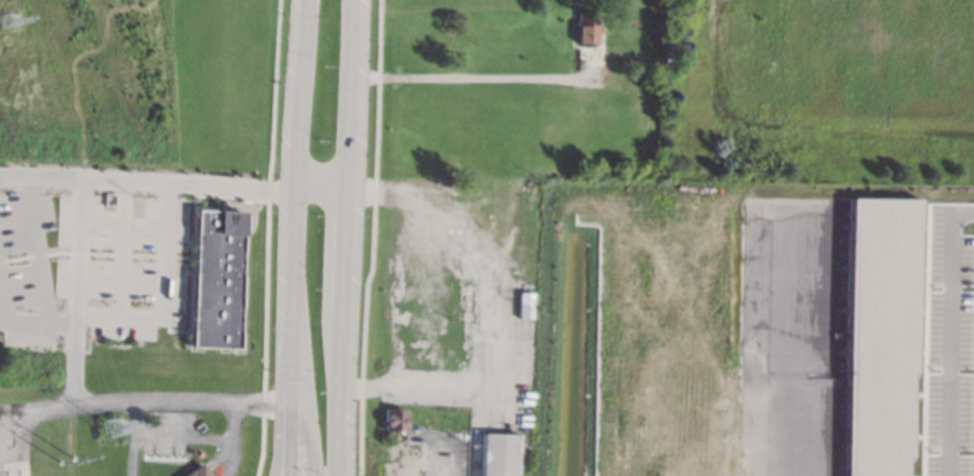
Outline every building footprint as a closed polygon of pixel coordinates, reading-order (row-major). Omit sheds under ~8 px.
[(590,12),(590,20),(596,20),(595,43),(577,42),(578,11),(590,12)] [(906,456),(911,456),(912,372),(915,372),(918,199),(849,198),(846,475),(906,475),(906,456)] [(196,209),(244,212),(238,349),(190,346),(196,209)] [(519,292),(532,292),(532,318),(518,318),(519,292)] [(388,409),(406,409),(406,432),(388,432),(388,409)] [(519,434),(517,475),(480,475),(482,432),(519,434)] [(201,463),(211,475),(185,475),(201,463)]
